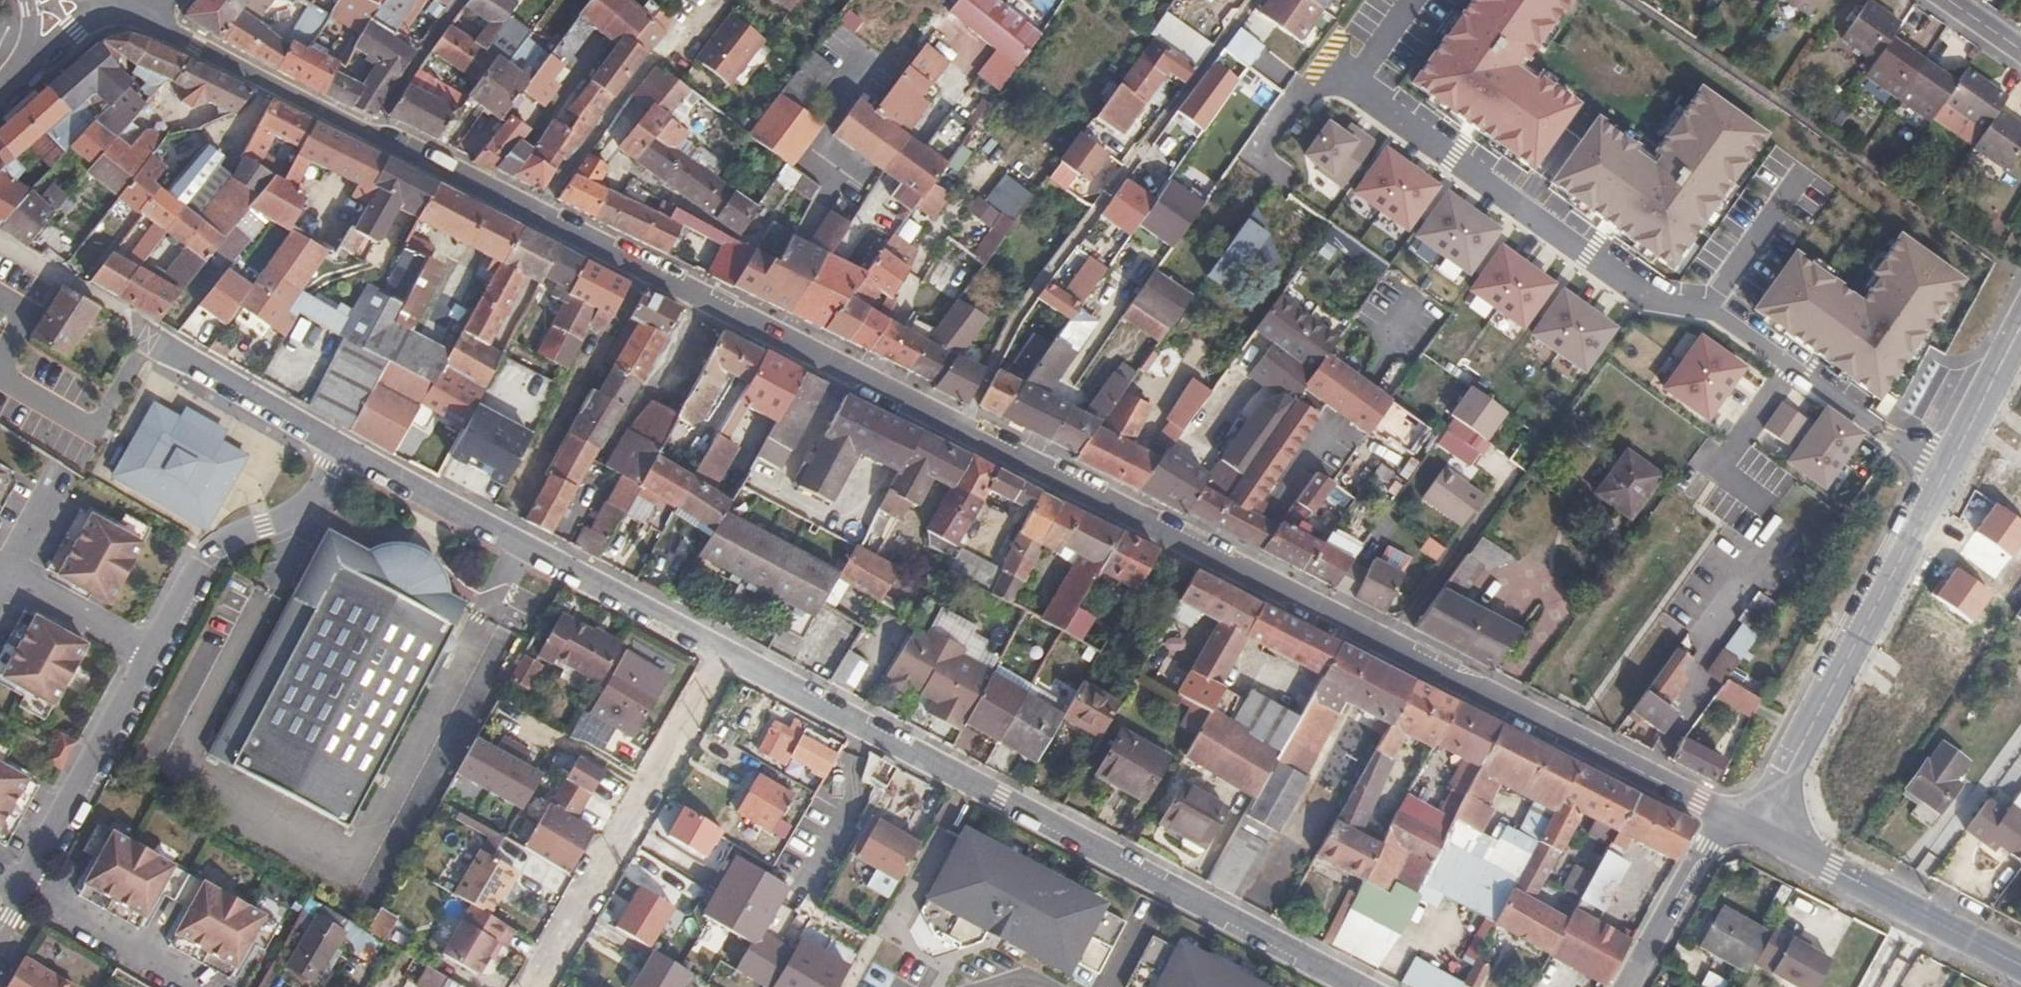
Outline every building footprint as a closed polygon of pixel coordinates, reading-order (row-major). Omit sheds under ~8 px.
[(220,44),(242,13),(250,3),(252,0),(201,0),(187,18),(220,44)] [(250,3),(277,19),(289,0),(252,0),(250,3)] [(380,9),(366,0),(341,0),(334,11),(366,31),(374,19),(380,9)] [(380,9),(386,0),(366,0),(380,9)] [(380,9),(400,21),(415,0),(386,0),(380,9)] [(472,40),(495,54),(525,6),(515,0),(468,0),(466,3),(486,17),(472,40)] [(644,12),(628,0),(590,0),(548,56),(560,65),(589,26),(614,44),(621,35),(635,44),(654,19),(644,12)] [(791,11),(799,0),(777,0),(791,11)] [(1000,0),(965,0),(955,13),(1020,64),(1043,33),(1005,4),(1000,0)] [(1259,13),(1299,40),(1320,10),(1306,0),(1268,0),(1259,13)] [(1320,10),(1328,0),(1306,0),(1320,10)] [(1320,10),(1325,14),(1335,0),(1328,0),(1320,10)] [(1579,94),(1520,56),(1560,0),(1453,0),(1403,71),(1398,78),(1528,165),(1579,94)] [(1809,16),(1819,0),(1786,0),(1809,16)] [(1875,62),(1891,39),(1901,24),(1868,1),(1842,39),(1875,62)] [(644,12),(654,19),(660,12),(650,4),(644,12)] [(614,44),(599,63),(628,84),(676,21),(661,10),(660,12),(654,19),(635,44),(621,35),(614,44)] [(1303,44),(1325,14),(1320,10),(1299,40),(1303,44)] [(278,34),(242,13),(220,44),(278,73),(305,43),(289,34),(286,39),(278,34)] [(741,21),(731,14),(697,59),(731,84),(765,39),(741,21)] [(1149,36),(1151,38),(1192,67),(1208,46),(1165,15),(1149,36)] [(350,72),(343,68),(324,96),(371,120),(376,113),(418,48),(394,35),(396,33),(374,19),(366,31),(355,48),(377,62),(360,88),(346,79),(350,72)] [(433,52),(479,79),(493,59),(495,54),(472,40),(449,25),(433,52)] [(1222,46),(1236,57),(1252,36),(1237,26),(1222,46)] [(289,34),(281,29),(278,34),(286,39),(289,34)] [(129,63),(145,41),(132,35),(108,37),(102,42),(116,53),(129,63)] [(1236,57),(1246,64),(1252,68),(1254,66),(1267,48),(1252,36),(1236,57)] [(1192,67),(1151,38),(1134,62),(1159,81),(1166,71),(1183,81),(1192,67)] [(1865,76),(1898,98),(1923,62),(1891,39),(1875,62),(1865,76)] [(305,43),(278,73),(324,96),(343,68),(338,65),(341,60),(308,40),(305,43)] [(145,41),(129,63),(136,68),(130,75),(142,84),(134,93),(126,83),(87,125),(114,139),(154,92),(166,77),(171,79),(185,61),(145,41)] [(116,53),(102,42),(98,45),(109,61),(116,53)] [(65,110),(40,131),(60,154),(65,149),(87,125),(126,83),(120,75),(109,61),(98,45),(68,69),(43,89),(65,110)] [(1240,73),(1246,64),(1236,57),(1222,46),(1215,54),(1240,73)] [(1272,62),(1267,48),(1254,66),(1263,73),(1272,62)] [(929,49),(880,114),(903,132),(879,172),(897,187),(890,196),(912,212),(917,205),(932,185),(957,151),(1001,90),(980,76),(949,119),(925,100),(950,66),(929,49)] [(782,94),(805,112),(836,72),(813,53),(802,68),(782,94)] [(548,56),(535,74),(522,92),(528,96),(541,105),(555,86),(548,81),(560,65),(548,56)] [(466,98),(483,109),(497,87),(489,83),(501,64),(493,59),(479,79),(471,92),(466,98)] [(252,94),(185,61),(171,79),(166,77),(154,92),(159,95),(180,85),(216,106),(221,120),(233,114),(252,94)] [(1159,81),(1134,62),(1093,120),(1119,138),(1159,81)] [(1957,85),(1923,62),(1898,98),(1932,121),(1945,102),(1957,85)] [(599,63),(584,83),(612,104),(628,84),(599,63)] [(620,148),(639,161),(663,131),(679,142),(690,126),(671,111),(690,87),(682,80),(665,68),(656,71),(633,97),(649,109),(620,148)] [(1957,85),(1945,102),(1985,130),(1999,110),(2008,96),(1967,69),(1957,85)] [(503,117),(522,92),(535,74),(530,70),(510,95),(497,87),(483,109),(500,120),(503,117)] [(460,95),(421,72),(411,86),(457,113),(466,98),(460,95)] [(1648,146),(1594,107),(1544,174),(1672,267),(1771,130),(1693,79),(1648,146)] [(1218,81),(1197,122),(1211,130),(1233,89),(1218,81)] [(612,104),(584,83),(564,108),(573,114),(565,132),(553,155),(559,158),(563,160),(579,147),(612,104)] [(457,113),(411,86),(387,119),(436,143),(457,113)] [(0,129),(0,143),(12,156),(17,152),(24,146),(40,131),(65,110),(43,89),(19,111),(0,129)] [(466,98),(471,92),(464,89),(460,95),(466,98)] [(528,96),(522,92),(503,117),(506,119),(510,121),(528,96)] [(805,112),(782,94),(752,134),(792,165),(797,158),(822,126),(805,112)] [(903,132),(880,114),(857,96),(829,134),(879,172),(903,132)] [(289,140),(299,146),(313,123),(301,118),(268,101),(257,123),(289,140)] [(1999,110),(1985,130),(1973,147),(2006,169),(2020,147),(2020,125),(1999,110)] [(1341,124),(1320,111),(1293,147),(1336,178),(1367,131),(1346,118),(1341,124)] [(494,177),(496,173),(497,172),(517,143),(526,130),(523,128),(510,121),(506,119),(472,162),(470,165),(494,177)] [(367,188),(383,158),(313,123),(299,146),(286,168),(280,178),(272,175),(259,195),(250,209),(266,219),(287,232),(288,230),(323,250),(334,255),(338,248),(344,237),(337,233),(298,210),(299,190),(291,185),(299,170),(305,159),(350,182),(341,198),(354,205),(363,210),(374,192),(367,188)] [(539,193),(559,158),(553,155),(565,132),(552,123),(535,146),(533,144),(530,150),(517,143),(497,172),(539,193)] [(114,139),(87,125),(65,149),(92,165),(114,139)] [(136,175),(149,158),(167,134),(161,128),(156,134),(152,131),(142,131),(127,148),(114,139),(92,165),(85,173),(118,197),(136,175)] [(26,190),(60,154),(40,131),(24,146),(43,162),(20,187),(11,180),(27,161),(17,152),(12,156),(0,143),(0,217),(26,190)] [(704,162),(679,142),(663,131),(639,161),(738,235),(761,205),(731,182),(704,162)] [(1108,156),(1078,135),(1058,163),(1068,171),(1088,184),(1108,156)] [(1401,224),(1434,177),(1380,138),(1347,182),(1401,224)] [(280,178),(286,168),(246,142),(240,154),(272,175),(280,178)] [(165,196),(183,208),(214,168),(223,156),(206,144),(171,188),(165,196)] [(737,172),(711,152),(704,162),(731,182),(737,172)] [(259,195),(272,175),(240,154),(238,156),(241,158),(230,178),(259,195)] [(608,226),(625,197),(604,182),(609,169),(607,167),(590,156),(556,201),(608,226)] [(149,158),(136,175),(150,185),(156,177),(162,169),(149,158)] [(397,209),(416,219),(435,184),(416,174),(383,158),(367,188),(374,192),(363,210),(352,231),(348,229),(344,237),(338,248),(362,261),(373,244),(376,245),(397,209)] [(813,172),(797,158),(792,165),(809,178),(813,172)] [(1058,163),(1053,170),(1063,177),(1068,171),(1058,163)] [(809,178),(792,165),(786,173),(815,195),(820,185),(809,178)] [(183,208),(197,219),(230,178),(214,168),(183,208)] [(308,175),(299,170),(291,185),(299,190),(308,175)] [(1063,177),(1053,170),(1046,179),(1088,210),(1095,200),(1063,177)] [(140,214),(158,190),(150,185),(136,175),(118,197),(140,214)] [(171,188),(156,177),(150,185),(158,190),(165,196),(171,188)] [(230,178),(197,219),(201,222),(225,240),(234,229),(250,209),(259,195),(230,178)] [(488,212),(435,184),(416,219),(415,221),(470,248),(488,257),(490,258),(485,268),(487,269),(481,280),(487,284),(521,230),(506,222),(488,212)] [(1493,223),(1439,184),(1407,229),(1463,265),(1493,223)] [(0,217),(0,229),(3,230),(27,246),(68,194),(55,185),(40,200),(26,190),(0,217)] [(946,196),(932,185),(917,205),(931,216),(946,196)] [(867,192),(860,189),(853,201),(859,205),(867,192)] [(165,196),(158,190),(140,214),(153,224),(124,260),(111,252),(92,280),(117,295),(137,267),(165,232),(183,208),(165,196)] [(1013,224),(977,196),(968,208),(1005,236),(1013,224)] [(625,197),(608,226),(614,230),(612,232),(666,257),(681,227),(625,197)] [(1187,224),(1154,200),(1132,233),(1165,256),(1187,224)] [(363,210),(354,205),(337,233),(344,237),(348,229),(352,231),(363,210)] [(115,211),(111,208),(106,213),(111,217),(115,211)] [(184,246),(201,222),(197,219),(183,208),(165,232),(184,246)] [(266,219),(250,209),(234,229),(250,240),(266,219)] [(721,247),(726,237),(688,215),(681,227),(721,247)] [(737,290),(791,316),(828,255),(847,225),(832,216),(814,246),(793,237),(785,252),(778,265),(766,259),(755,253),(737,290)] [(201,222),(184,246),(188,250),(163,282),(137,267),(117,295),(160,320),(204,266),(215,275),(235,253),(228,248),(231,245),(225,240),(201,222)] [(234,229),(225,240),(231,245),(228,248),(235,253),(239,256),(250,240),(234,229)] [(323,250),(288,230),(287,232),(263,268),(300,290),(306,294),(323,250)] [(544,241),(521,230),(487,284),(473,311),(463,330),(451,352),(447,352),(431,380),(418,406),(460,430),(473,406),(499,356),(501,353),(488,346),(526,275),(538,282),(542,276),(557,247),(544,241)] [(432,246),(408,233),(374,290),(364,285),(352,305),(392,325),(432,246)] [(984,264),(947,235),(943,240),(926,273),(959,298),(984,264)] [(1857,293),(1793,249),(1747,314),(1876,405),(1963,282),(1897,236),(1857,293)] [(734,241),(726,237),(721,247),(707,276),(737,290),(755,253),(734,241)] [(1550,275),(1496,237),(1462,285),(1518,321),(1550,275)] [(98,246),(86,238),(63,268),(84,281),(99,258),(93,253),(98,246)] [(863,278),(877,288),(883,292),(889,297),(891,295),(907,272),(892,261),(902,246),(891,240),(884,248),(863,278)] [(828,255),(791,316),(824,332),(863,278),(884,248),(877,243),(857,270),(828,255)] [(785,252),(773,244),(766,259),(778,265),(785,252)] [(557,292),(566,298),(584,261),(570,254),(557,247),(542,276),(556,283),(560,285),(557,292)] [(1107,269),(1090,257),(1074,283),(1090,295),(1107,269)] [(594,311),(585,328),(598,334),(607,317),(610,319),(629,283),(584,261),(566,298),(594,311)] [(289,308),(300,290),(263,268),(239,304),(252,312),(278,328),(287,334),(298,313),(289,308)] [(1167,450),(1158,462),(1137,493),(1183,516),(1186,510),(1210,524),(1268,441),(1303,390),(1328,354),(1359,309),(1297,268),(1254,328),(1274,341),(1249,375),(1271,390),(1252,400),(1203,473),(1167,450)] [(1189,300),(1153,272),(1122,317),(1157,344),(1165,333),(1189,300)] [(877,288),(863,278),(824,332),(850,344),(871,310),(864,305),(877,288)] [(1609,320),(1556,280),(1521,327),(1577,366),(1609,320)] [(1071,323),(1078,312),(1082,306),(1050,285),(1039,300),(1071,323)] [(97,307),(63,287),(32,339),(65,359),(97,307)] [(883,292),(877,288),(864,305),(871,310),(883,292)] [(289,308),(298,313),(306,294),(300,290),(289,308)] [(643,291),(628,320),(635,324),(664,338),(680,309),(643,291)] [(312,298),(306,294),(298,313),(303,316),(312,298)] [(303,316),(335,334),(345,317),(312,298),(303,316)] [(564,370),(585,328),(594,311),(566,298),(535,356),(564,370)] [(958,299),(937,329),(908,369),(935,384),(933,390),(965,407),(983,371),(960,358),(986,318),(958,299)] [(252,312),(239,304),(209,351),(221,358),(252,312)] [(335,334),(341,338),(431,380),(447,352),(392,325),(352,305),(345,317),(335,334)] [(463,330),(473,311),(467,307),(457,326),(463,330)] [(888,321),(871,310),(850,344),(870,353),(888,321)] [(1085,317),(1078,312),(1071,323),(1033,373),(1002,415),(1032,430),(1055,401),(1047,397),(1095,327),(1083,320),(1085,317)] [(330,361),(341,338),(335,334),(303,316),(298,313),(287,334),(286,335),(330,361)] [(0,315),(0,342),(3,335),(10,322),(0,315)] [(906,327),(901,329),(883,358),(908,369),(937,329),(919,318),(906,327)] [(635,324),(628,320),(620,334),(628,338),(635,324)] [(870,353),(883,358),(901,329),(888,321),(870,353)] [(611,368),(638,382),(664,338),(635,324),(628,338),(620,334),(604,364),(611,368)] [(1702,410),(1740,357),(1693,326),(1658,375),(1702,410)] [(261,381),(286,335),(287,334),(278,328),(251,375),(261,381)] [(747,385),(766,353),(751,345),(722,331),(678,414),(692,425),(702,419),(728,375),(732,377),(747,385)] [(418,406),(431,380),(341,338),(330,361),(308,408),(391,454),(418,406)] [(774,422),(803,371),(787,363),(766,353),(747,385),(729,415),(737,418),(744,406),(760,414),(774,422)] [(1156,358),(1150,354),(1138,371),(1143,375),(1156,358)] [(1391,398),(1328,354),(1303,390),(1366,434),(1391,398)] [(1002,415),(1033,373),(1022,365),(1011,379),(994,370),(979,406),(1002,415)] [(589,390),(564,435),(597,452),(638,382),(611,368),(601,386),(598,384),(594,391),(589,390)] [(827,383),(803,371),(774,422),(765,438),(790,450),(825,386),(827,383)] [(1048,439),(1077,455),(1101,424),(1122,394),(1127,386),(1129,383),(1114,375),(1086,416),(1068,407),(1048,439)] [(1209,391),(1193,381),(1170,418),(1170,424),(1174,426),(1180,430),(1209,391)] [(1501,407),(1469,384),(1448,412),(1483,437),(1503,409),(1501,407)] [(1136,391),(1127,386),(1122,394),(1126,397),(1131,400),(1136,391)] [(882,467),(898,474),(919,433),(904,425),(846,395),(814,456),(808,454),(793,482),(792,484),(830,505),(859,455),(882,467)] [(1859,428),(1819,395),(1781,450),(1822,479),(1859,428)] [(151,396),(110,476),(210,527),(249,450),(221,436),(227,424),(184,402),(180,411),(151,396)] [(1137,493),(1158,462),(1131,447),(1149,410),(1131,400),(1126,397),(1105,426),(1101,424),(1077,455),(1074,461),(1137,493)] [(627,431),(659,448),(678,414),(653,400),(627,431)] [(1068,407),(1055,401),(1032,430),(1048,439),(1068,407)] [(1799,415),(1782,403),(1760,434),(1777,446),(1799,415)] [(485,453),(501,422),(473,406),(460,430),(446,455),(476,471),(485,453)] [(485,453),(476,471),(503,485),(529,437),(501,422),(485,453)] [(1180,430),(1174,426),(1164,441),(1170,446),(1180,430)] [(620,476),(638,486),(655,456),(659,448),(627,431),(606,468),(620,476)] [(968,458),(919,433),(898,474),(879,512),(899,523),(909,505),(916,508),(933,479),(951,488),(968,458)] [(597,452),(564,435),(543,475),(547,479),(524,521),(549,534),(592,461),(597,452)] [(735,447),(717,436),(692,478),(695,480),(712,490),(735,447)] [(790,450),(765,438),(747,471),(772,485),(781,468),(790,450)] [(1210,524),(1261,551),(1275,531),(1249,512),(1288,454),(1268,441),(1210,524)] [(1640,463),(1627,453),(1595,494),(1628,518),(1658,478),(1640,463)] [(676,511),(695,480),(692,478),(655,456),(638,486),(625,511),(651,530),(646,539),(657,545),(676,511)] [(970,456),(968,458),(951,488),(980,504),(987,493),(1000,471),(970,456)] [(1357,461),(1350,456),(1346,462),(1331,484),(1338,488),(1357,461)] [(1324,479),(1331,484),(1346,462),(1339,457),(1324,479)] [(1407,484),(1381,466),(1373,477),(1382,484),(1373,498),(1390,509),(1407,484)] [(1483,494),(1442,466),(1421,496),(1462,525),(1483,494)] [(1000,471),(987,493),(1015,506),(1030,514),(1032,515),(1021,537),(1042,548),(1063,503),(1040,492),(1026,484),(1000,471)] [(16,480),(7,475),(0,488),(0,510),(16,480)] [(1298,571),(1317,545),(1301,536),(1304,531),(1299,527),(1303,521),(1296,517),(1303,509),(1309,514),(1331,484),(1324,479),(1316,475),(1275,531),(1261,551),(1298,571)] [(598,560),(625,511),(638,486),(620,476),(588,534),(579,537),(573,547),(598,560)] [(712,532),(727,506),(730,500),(712,490),(695,480),(676,511),(712,532)] [(980,504),(951,488),(938,509),(968,525),(980,504)] [(1390,509),(1373,498),(1365,510),(1380,522),(1390,509)] [(1063,503),(1042,548),(1055,555),(1059,556),(1063,548),(1080,556),(1075,565),(1040,622),(1062,633),(1076,610),(1099,571),(1122,533),(1078,511),(1063,503)] [(1977,530),(2013,556),(2020,545),(2020,520),(1997,503),(1977,530)] [(760,591),(789,540),(727,506),(712,532),(698,557),(760,591)] [(46,568),(53,573),(87,512),(79,508),(46,568)] [(968,525),(938,509),(922,537),(931,542),(935,537),(955,548),(968,525)] [(87,512),(53,573),(57,575),(91,514),(87,512)] [(899,523),(879,512),(857,552),(876,563),(899,523)] [(151,527),(125,513),(116,528),(142,543),(151,527)] [(116,528),(91,514),(57,575),(73,584),(72,586),(82,592),(83,589),(109,604),(118,586),(120,587),(135,561),(133,560),(142,543),(116,528)] [(363,551),(329,532),(290,604),(208,754),(346,829),(465,605),(448,595),(445,585),(437,569),(426,557),(415,550),(402,546),(388,544),(375,547),(363,551)] [(1159,553),(1122,533),(1099,571),(1129,588),(1123,597),(1129,601),(1159,553)] [(1021,537),(1012,552),(1034,563),(1042,548),(1021,537)] [(842,569),(789,540),(760,591),(791,608),(800,591),(823,604),(837,579),(842,569)] [(1359,551),(1343,541),(1334,555),(1350,564),(1359,551)] [(1325,550),(1317,545),(1298,571),(1308,577),(1325,550)] [(1080,556),(1063,548),(1059,556),(1075,565),(1080,556)] [(853,550),(842,569),(837,579),(890,610),(907,581),(876,563),(857,552),(853,550)] [(947,569),(962,578),(974,557),(959,550),(952,562),(947,569)] [(1333,589),(1350,564),(1334,555),(1325,550),(1308,577),(1333,589)] [(1034,563),(1012,552),(1000,572),(1003,573),(1023,584),(1034,563)] [(1482,565),(1466,553),(1414,630),(1491,672),(1518,635),(1461,596),(1482,565)] [(962,578),(976,586),(988,565),(974,557),(962,578)] [(1350,564),(1333,589),(1383,614),(1402,576),(1371,560),(1365,571),(1350,564)] [(976,586),(985,592),(997,570),(988,565),(976,586)] [(1994,594),(1958,568),(1938,596),(1974,623),(1994,594)] [(991,596),(1003,573),(1000,572),(997,570),(985,592),(991,596)] [(1199,612),(1203,614),(1220,584),(1196,571),(1170,616),(1191,627),(1199,612)] [(1023,584),(1003,573),(991,596),(1012,607),(1013,604),(1023,584)] [(1220,584),(1203,614),(1217,623),(1235,592),(1220,584)] [(695,598),(680,589),(674,600),(689,608),(695,598)] [(823,604),(800,591),(791,608),(781,627),(803,639),(814,620),(821,607),(823,604)] [(1235,592),(1217,623),(1191,670),(1218,685),(1245,638),(1264,605),(1248,598),(1235,592)] [(1341,644),(1264,605),(1245,638),(1322,677),(1341,644)] [(1125,609),(1119,606),(1112,617),(1118,621),(1125,609)] [(1770,622),(1752,608),(1736,630),(1754,643),(1770,622)] [(30,614),(23,610),(0,651),(0,668),(30,614)] [(717,615),(708,610),(704,616),(714,621),(717,615)] [(1112,632),(1076,610),(1062,633),(1099,653),(1112,632)] [(0,668),(0,676),(1,677),(35,616),(30,614),(0,668)] [(50,625),(35,616),(1,677),(26,691),(52,705),(62,688),(64,688),(78,664),(76,663),(86,645),(60,630),(62,628),(52,622),(50,625)] [(618,651),(560,616),(538,656),(551,664),(554,658),(599,685),(618,651)] [(734,624),(724,617),(720,624),(730,630),(734,624)] [(912,685),(927,694),(956,642),(931,628),(927,635),(913,627),(892,662),(886,671),(894,676),(891,682),(908,691),(912,685)] [(1705,670),(1723,685),(1726,680),(1754,643),(1736,630),(1732,635),(1739,641),(1729,655),(1721,650),(1705,670)] [(956,642),(927,694),(936,699),(929,711),(962,729),(967,719),(983,688),(992,672),(993,670),(962,654),(966,647),(956,642)] [(1388,668),(1341,644),(1322,677),(1295,726),(1281,750),(1272,767),(1280,770),(1282,765),(1298,773),(1345,703),(1375,720),(1371,728),(1383,735),(1414,681),(1388,668)] [(1691,661),(1675,649),(1631,710),(1661,733),(1675,714),(1660,703),(1691,661)] [(643,661),(629,652),(616,672),(630,680),(643,661)] [(867,663),(848,653),(831,683),(852,694),(867,663)] [(545,665),(533,659),(518,684),(529,691),(545,665)] [(616,672),(592,711),(616,725),(634,735),(670,677),(643,661),(630,680),(616,672)] [(1025,680),(997,663),(993,670),(992,672),(1019,689),(1025,680)] [(1218,685),(1191,670),(1176,695),(1206,712),(1207,710),(1219,688),(1220,686),(1218,685)] [(1019,689),(992,672),(983,688),(967,719),(999,738),(1024,696),(1032,683),(1025,680),(1019,689)] [(1726,680),(1723,685),(1704,711),(1711,715),(1720,700),(1745,716),(1741,725),(1745,727),(1758,698),(1726,680)] [(1433,749),(1435,743),(1456,702),(1435,692),(1414,681),(1383,735),(1347,799),(1335,820),(1361,833),(1374,813),(1366,809),(1374,793),(1374,790),(1405,735),(1433,749)] [(1069,705),(1032,683),(1024,696),(1062,718),(1069,705)] [(1069,705),(1062,718),(1098,740),(1118,706),(1081,685),(1069,705)] [(1219,688),(1207,710),(1218,716),(1229,694),(1219,688)] [(52,705),(26,691),(18,706),(44,720),(52,705)] [(1191,738),(1206,712),(1176,695),(1161,722),(1187,736),(1191,738)] [(1062,718),(1024,696),(999,738),(998,740),(1036,762),(1062,718)] [(1463,797),(1499,724),(1456,702),(1435,743),(1465,758),(1449,790),(1452,792),(1463,797)] [(592,711),(586,708),(573,730),(604,748),(616,725),(592,711)] [(1264,709),(1249,733),(1281,750),(1295,726),(1264,709)] [(1206,712),(1191,738),(1188,745),(1187,747),(1213,762),(1233,724),(1218,716),(1207,710),(1206,712)] [(806,726),(794,719),(788,730),(774,723),(759,750),(785,764),(793,747),(804,753),(808,747),(797,742),(799,737),(823,751),(818,758),(826,763),(821,771),(827,774),(843,747),(830,740),(827,743),(803,731),(806,726)] [(1272,767),(1281,750),(1249,733),(1233,724),(1213,762),(1209,770),(1255,797),(1272,767)] [(1499,782),(1552,809),(1576,763),(1536,743),(1499,724),(1463,797),(1443,837),(1420,883),(1441,895),(1499,782)] [(544,766),(479,728),(458,765),(523,802),(544,766)] [(1166,758),(1118,733),(1095,775),(1116,787),(1111,796),(1106,806),(1116,812),(1121,803),(1126,793),(1143,801),(1166,758)] [(61,735),(55,746),(69,754),(75,743),(61,735)] [(1721,764),(1685,743),(1672,763),(1711,783),(1721,764)] [(0,746),(0,765),(1,766),(9,751),(0,746)] [(69,754),(55,746),(46,762),(60,769),(69,754)] [(1963,764),(1938,747),(1924,767),(1919,764),(1903,789),(1917,797),(1907,815),(1926,827),(1958,783),(1953,779),(1963,764)] [(901,768),(873,753),(865,774),(879,782),(876,786),(887,793),(901,768)] [(604,772),(578,757),(522,848),(567,874),(594,831),(574,819),(604,772)] [(1590,833),(1611,843),(1637,794),(1614,782),(1600,775),(1576,763),(1552,809),(1537,838),(1526,861),(1523,866),(1545,877),(1555,858),(1558,857),(1581,812),(1596,819),(1590,833)] [(0,765),(0,826),(26,780),(1,766),(0,765)] [(1280,770),(1272,767),(1255,797),(1244,815),(1271,829),(1278,832),(1308,779),(1298,773),(1282,765),(1280,770)] [(823,780),(807,771),(801,780),(818,789),(823,780)] [(791,797),(757,776),(736,812),(770,832),(791,797)] [(26,780),(0,826),(0,845),(4,847),(38,786),(26,780)] [(1223,805),(1179,780),(1155,826),(1197,851),(1223,805)] [(1437,820),(1432,831),(1443,837),(1463,797),(1452,792),(1437,820)] [(1143,801),(1126,793),(1121,803),(1138,811),(1143,801)] [(1637,794),(1611,843),(1606,854),(1620,861),(1632,838),(1676,860),(1697,823),(1637,794)] [(1432,831),(1437,820),(1404,803),(1398,813),(1432,831)] [(2020,856),(2020,804),(2013,815),(2008,812),(1981,847),(2012,868),(2020,856)] [(1981,847),(2008,812),(2004,810),(1998,818),(1982,806),(1962,835),(1981,847)] [(1412,898),(1420,883),(1443,837),(1432,831),(1398,813),(1382,844),(1363,881),(1387,894),(1393,882),(1407,889),(1405,895),(1412,898)] [(1271,829),(1244,815),(1228,843),(1262,861),(1269,848),(1263,844),(1271,829)] [(896,881),(918,842),(877,818),(855,856),(896,881)] [(1361,833),(1335,820),(1315,856),(1363,881),(1382,844),(1361,833)] [(739,827),(729,821),(722,832),(704,822),(690,846),(708,857),(706,861),(715,867),(739,827)] [(130,843),(96,825),(82,852),(85,854),(95,858),(89,868),(92,869),(83,885),(144,918),(158,893),(189,910),(175,936),(236,969),(244,954),(247,955),(252,945),(265,953),(279,926),(246,907),(247,906),(188,875),(154,857),(155,855),(131,842),(130,843)] [(1103,907),(1071,891),(1074,886),(990,842),(988,847),(961,833),(921,910),(934,935),(959,948),(982,941),(988,929),(1051,963),(1053,960),(1071,969),(1074,961),(1099,974),(1126,922),(1102,909),(1103,907)] [(1537,838),(1527,833),(1515,856),(1526,861),(1537,838)] [(1262,861),(1228,843),(1220,858),(1206,882),(1240,898),(1262,861)] [(454,894),(472,905),(488,914),(505,886),(510,885),(515,876),(514,871),(480,851),(454,894)] [(1595,873),(1583,896),(1582,899),(1601,908),(1626,864),(1620,861),(1606,854),(1595,873)] [(711,921),(733,934),(766,877),(735,860),(702,916),(711,921)] [(1568,889),(1583,896),(1595,873),(1580,865),(1568,889)] [(1545,877),(1523,866),(1512,888),(1533,900),(1545,877)] [(820,907),(766,877),(733,934),(753,944),(746,957),(779,977),(820,907)] [(144,918),(83,885),(77,897),(137,931),(144,918)] [(1551,954),(1570,920),(1562,915),(1533,900),(1512,888),(1506,900),(1500,911),(1494,923),(1551,954)] [(1357,893),(1350,891),(1322,942),(1329,946),(1344,918),(1357,893)] [(1494,923),(1500,911),(1495,909),(1464,892),(1457,904),(1494,923)] [(1501,898),(1495,909),(1500,911),(1506,900),(1501,898)] [(1594,921),(1601,908),(1582,899),(1579,904),(1575,911),(1594,921)] [(1575,911),(1579,904),(1571,900),(1562,915),(1570,920),(1575,911)] [(346,917),(325,904),(318,915),(339,928),(346,917)] [(488,914),(472,905),(442,955),(476,975),(478,973),(480,974),(489,959),(487,958),(495,942),(501,945),(505,948),(515,930),(488,914)] [(380,906),(370,927),(387,936),(398,914),(380,906)] [(1766,933),(1719,907),(1699,944),(1746,971),(1748,967),(1766,933)] [(1575,911),(1570,920),(1551,954),(1607,985),(1635,935),(1629,931),(1625,937),(1594,921),(1575,911)] [(318,915),(317,914),(288,964),(313,979),(342,930),(339,928),(318,915)] [(711,921),(702,916),(694,928),(703,934),(709,924),(711,921)] [(711,921),(709,924),(732,937),(733,934),(711,921)] [(1824,962),(1786,941),(1788,937),(1770,927),(1766,933),(1748,967),(1786,986),(1811,986),(1824,962)] [(236,969),(175,936),(169,947),(229,981),(236,969)] [(1263,986),(1266,982),(1212,954),(1210,958),(1179,942),(1176,949),(1153,937),(1126,986),(1265,986),(1263,986)] [(501,945),(495,942),(487,958),(489,959),(492,961),(501,945)] [(22,958),(5,986),(73,986),(22,958)] [(642,959),(626,986),(661,986),(668,975),(642,959)] [(1415,959),(1402,984),(1408,986),(1461,986),(1463,984),(1415,959)] [(1489,965),(1475,959),(1471,969),(1466,979),(1478,985),(1489,965)] [(428,966),(416,986),(464,986),(428,966)]
